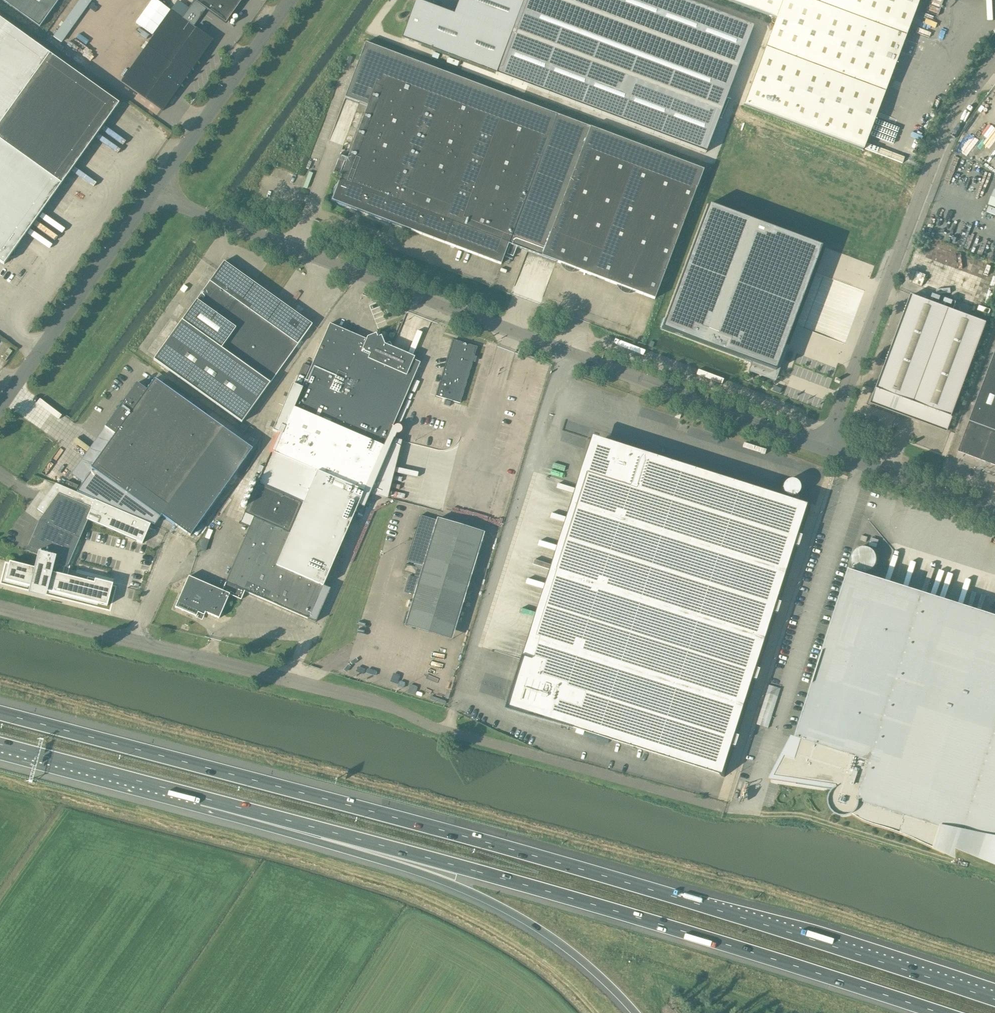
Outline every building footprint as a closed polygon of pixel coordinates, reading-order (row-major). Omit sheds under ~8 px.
[(39,27),(36,0),(2,0),(39,27)] [(39,27),(59,0),(36,0),(39,27)] [(53,37),(61,43),(91,0),(78,0),(53,37)] [(181,18),(194,27),(206,9),(194,0),(181,18)] [(206,9),(226,23),(242,0),(194,0),(206,9)] [(402,38),(496,74),(706,152),(753,26),(685,0),(460,0),(454,14),(416,0),(412,13),(407,25),(402,38)] [(778,17),(745,104),(863,148),(875,117),(919,0),(732,0),(778,17)] [(191,72),(213,41),(212,40),(196,29),(194,27),(181,18),(171,11),(122,81),(164,110),(188,76),(185,74),(188,70),(191,72)] [(209,12),(196,29),(212,40),(225,24),(209,12)] [(4,264),(9,257),(12,257),(15,253),(14,250),(119,104),(50,54),(0,18),(0,262),(4,264)] [(368,105),(332,200),(501,264),(509,244),(511,245),(511,244),(517,246),(517,247),(557,262),(558,262),(560,263),(580,271),(616,284),(636,292),(655,299),(697,187),(704,169),(366,42),(345,97),(368,105)] [(340,155),(333,172),(339,175),(346,158),(340,155)] [(967,175),(979,179),(982,170),(970,166),(967,175)] [(708,204),(662,329),(752,362),(749,370),(774,379),(786,349),(784,348),(822,247),(708,204)] [(511,245),(507,254),(513,256),(517,247),(517,246),(511,244),(511,245)] [(154,360),(242,423),(271,383),(296,347),(309,328),(312,324),(224,261),(217,271),(180,324),(168,340),(158,354),(154,360)] [(912,295),(872,402),(947,430),(987,323),(953,310),(917,297),(912,295)] [(944,298),(941,305),(953,310),(956,302),(944,298)] [(228,577),(222,591),(229,594),(241,600),(245,591),(309,619),(316,622),(331,589),(323,585),(337,554),(350,523),(358,505),(359,506),(356,512),(362,514),(365,508),(364,508),(370,494),(384,497),(399,440),(395,439),(397,434),(398,434),(399,434),(400,434),(400,433),(401,433),(401,432),(402,432),(402,431),(402,430),(402,429),(402,428),(402,427),(401,427),(401,426),(400,426),(399,425),(398,425),(397,425),(396,426),(395,426),(395,427),(394,427),(393,427),(420,364),(421,362),(391,350),(393,347),(390,341),(385,344),(383,338),(381,339),(375,336),(374,334),(368,337),(367,339),(330,323),(302,388),(282,435),(280,433),(245,513),(240,523),(249,527),(228,577)] [(454,339),(436,396),(461,403),(473,361),(475,356),(478,346),(454,339)] [(885,348),(881,359),(885,361),(890,349),(885,348)] [(959,451),(983,460),(994,465),(994,354),(959,451)] [(303,364),(299,375),(305,377),(309,366),(303,364)] [(159,373),(155,378),(162,383),(166,378),(159,373)] [(299,375),(294,384),(301,387),(305,378),(299,375)] [(93,469),(77,492),(155,525),(162,516),(190,536),(253,449),(224,429),(206,415),(208,412),(193,402),(191,405),(155,379),(147,390),(137,383),(122,403),(121,403),(118,406),(120,407),(105,427),(115,435),(91,468),(93,469)] [(293,384),(273,431),(280,433),(282,435),(302,388),(301,387),(295,385),(293,384)] [(600,441),(530,660),(520,657),(504,710),(572,729),(573,727),(722,775),(721,776),(725,777),(811,507),(807,505),(807,507),(600,441)] [(785,478),(779,493),(793,498),(798,483),(785,478)] [(67,481),(64,487),(76,492),(79,485),(67,481)] [(9,564),(5,580),(30,586),(32,587),(33,583),(36,584),(43,586),(47,586),(46,590),(48,591),(71,597),(107,606),(112,586),(113,584),(109,583),(87,577),(87,581),(68,576),(63,575),(65,566),(67,567),(69,565),(88,520),(89,520),(91,521),(125,536),(136,541),(142,543),(150,524),(95,500),(92,508),(58,493),(44,513),(38,508),(37,509),(44,513),(42,516),(39,520),(26,550),(28,550),(39,555),(38,557),(36,568),(10,562),(9,564)] [(421,515),(407,561),(423,565),(420,577),(419,578),(414,594),(414,595),(461,609),(471,577),(484,534),(437,520),(421,515)] [(406,564),(404,571),(416,574),(418,567),(406,564)] [(795,739),(801,740),(795,759),(782,755),(771,776),(773,778),(773,781),(838,791),(837,792),(835,793),(835,794),(834,794),(833,796),(833,797),(832,798),(832,800),(832,802),(832,803),(832,804),(832,805),(833,807),(833,808),(834,809),(834,810),(836,811),(837,812),(838,813),(839,814),(841,814),(842,815),(844,815),(845,815),(846,815),(848,814),(849,814),(850,813),(852,813),(853,812),(854,811),(855,810),(856,809),(857,807),(857,806),(861,808),(859,815),(942,849),(940,834),(942,829),(994,846),(994,617),(850,571),(851,570),(849,570),(795,739)] [(188,577),(175,607),(196,616),(198,613),(204,615),(206,612),(219,618),(229,594),(222,591),(191,577),(189,576),(188,577)] [(769,685),(756,724),(768,728),(780,689),(769,685)]
